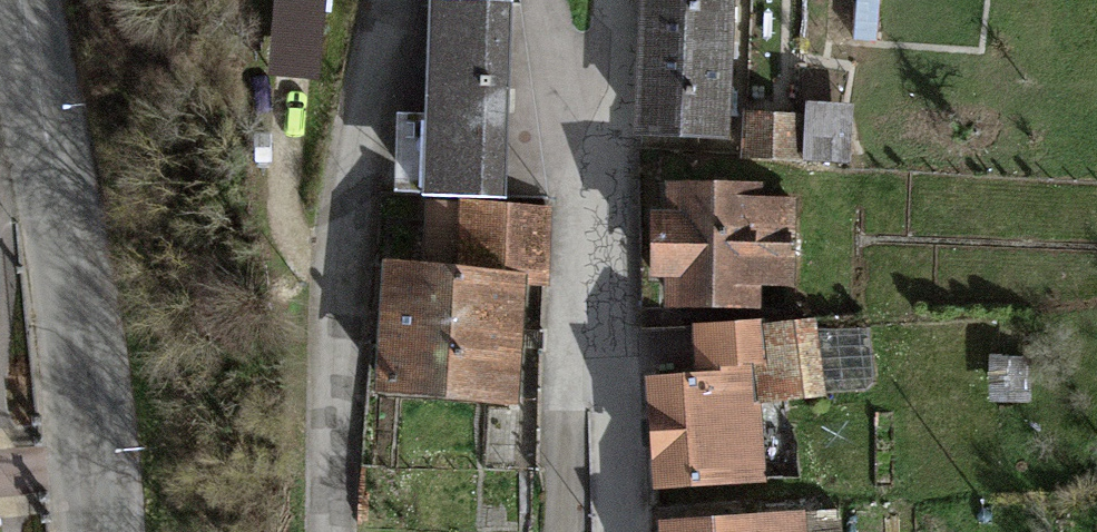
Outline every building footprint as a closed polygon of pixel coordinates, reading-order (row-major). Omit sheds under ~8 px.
[(272,82),(318,86),(325,0),(278,0),(272,82)] [(645,126),(729,129),(733,0),(649,0),(645,126)] [(433,200),(512,202),(515,3),(437,2),(433,200)] [(813,86),(814,136),(850,135),(849,85),(813,86)] [(750,117),(750,161),(795,161),(795,118),(750,117)] [(764,188),(680,189),(680,218),(664,218),(664,273),(681,273),(681,297),(765,296),(765,275),(784,274),(783,218),(764,218),(764,188)] [(433,200),(432,270),(522,272),(548,272),(549,202),(512,202),(433,200)] [(395,270),(393,387),(520,389),(522,272),(432,270),(395,270)] [(708,385),(659,388),(666,493),(759,487),(753,393),(826,388),(822,331),(705,338),(708,385)] [(720,531),(838,531),(837,522),(720,531)]
